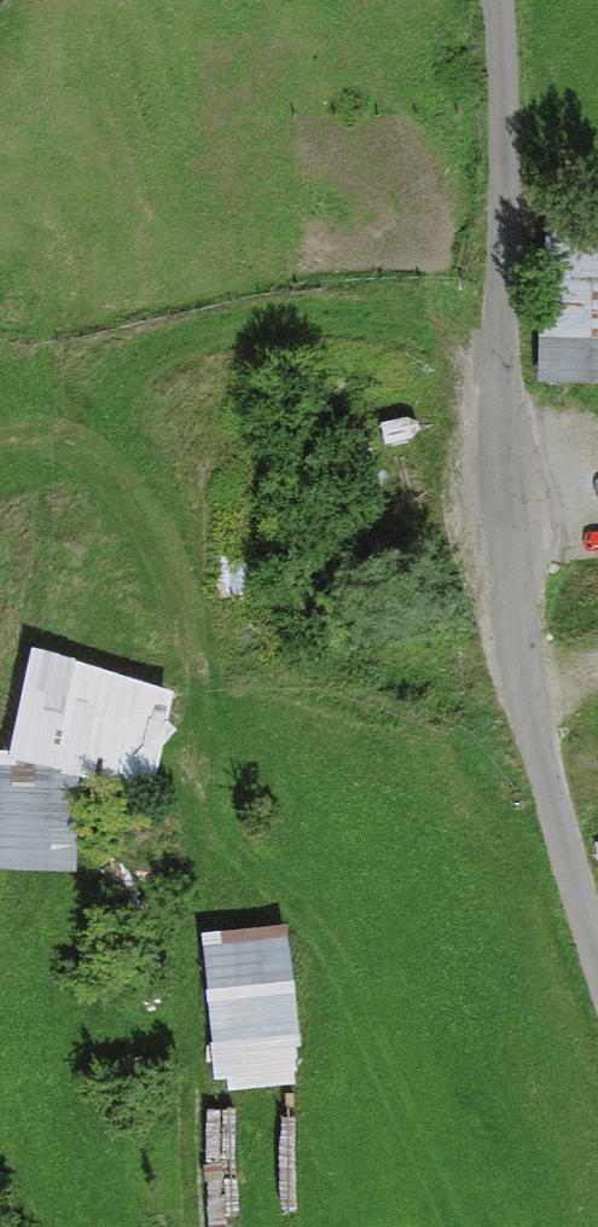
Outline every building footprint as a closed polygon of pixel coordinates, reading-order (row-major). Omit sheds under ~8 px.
[(557,209),(554,382),(597,383),(597,210),(557,209)] [(175,689),(42,652),(14,751),(148,787),(175,689)] [(215,1030),(302,1025),(297,923),(209,928),(215,1030)]
